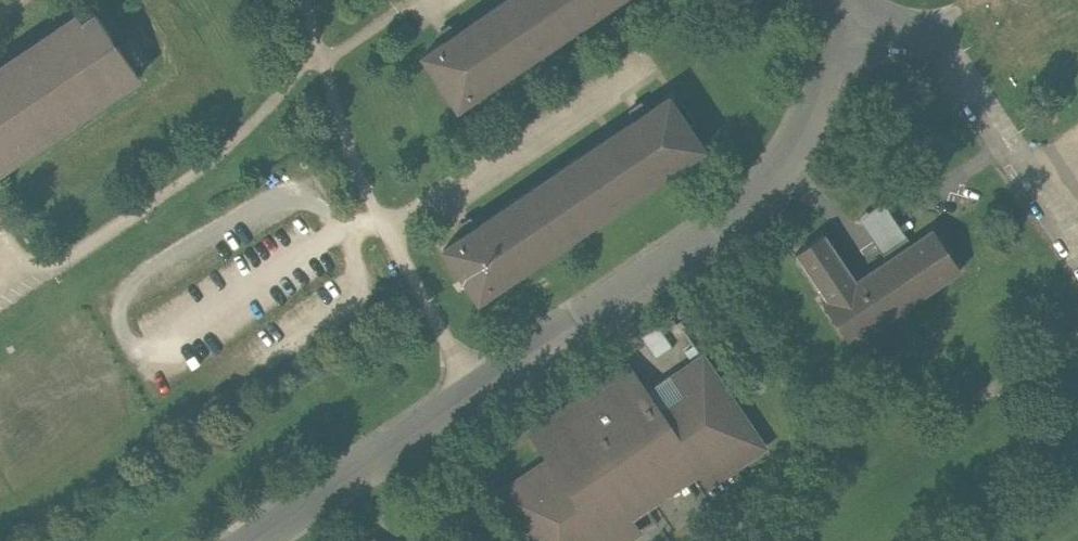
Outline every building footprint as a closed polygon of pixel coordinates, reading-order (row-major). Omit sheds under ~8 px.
[(418,53),(454,106),(612,0),(497,0),(418,53)] [(89,18),(83,8),(0,63),(0,167),(145,71),(103,9),(89,18)] [(701,148),(665,96),(440,249),(475,300),(701,148)] [(958,271),(931,229),(852,281),(821,234),(792,254),(823,300),(819,303),(847,345),(958,271)] [(700,359),(670,379),(683,398),(657,415),(625,367),(527,433),(546,462),(497,495),(529,540),(603,540),(598,533),(623,516),(626,520),(696,472),(693,467),(719,450),(731,468),(760,448),(700,359)]
